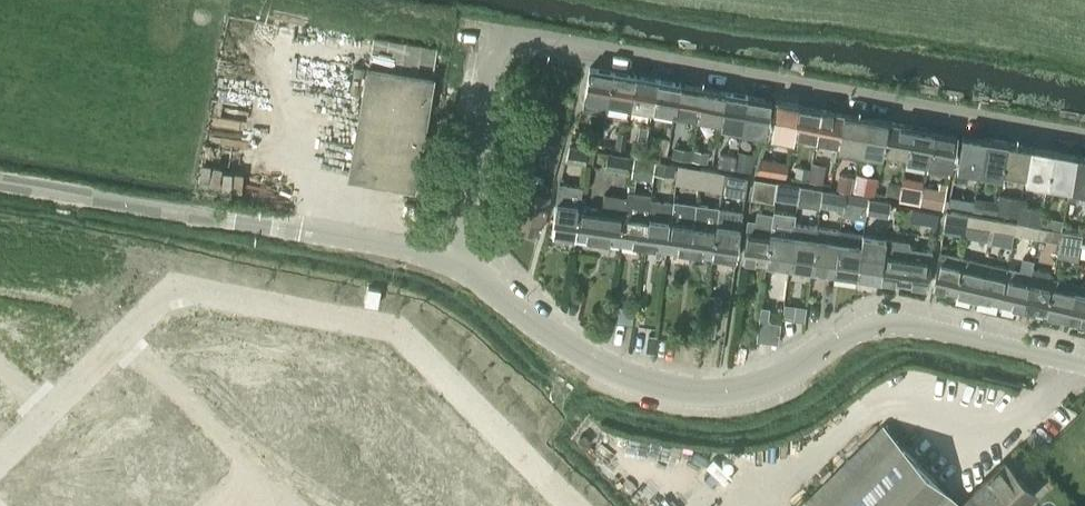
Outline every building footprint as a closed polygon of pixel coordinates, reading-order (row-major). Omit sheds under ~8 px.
[(415,186),(434,74),(368,64),(349,175),(415,186)] [(590,66),(584,96),(582,109),(605,113),(607,101),(613,70),(590,66)] [(630,105),(636,74),(613,70),(607,101),(630,105)] [(652,109),(658,78),(636,74),(630,105),(652,109)] [(675,113),(681,82),(658,78),(652,109),(675,113)] [(681,82),(675,113),(698,117),(703,86),(681,82)] [(703,86),(698,117),(720,121),(726,90),(703,86)] [(726,90),(720,121),(743,125),(748,94),(726,90)] [(748,94),(743,125),(766,129),(771,98),(748,94)] [(770,130),(769,134),(792,138),(793,134),(799,103),(776,99),(770,130)] [(816,138),(821,108),(799,103),(793,134),(816,138)] [(838,142),(844,112),(821,108),(816,138),(838,142)] [(844,112),(838,142),(839,143),(837,154),(859,158),(859,157),(866,116),(844,112)] [(539,149),(547,120),(532,116),(524,145),(539,149)] [(866,116),(859,157),(876,161),(877,156),(882,157),(883,150),(883,151),(889,120),(866,116)] [(889,120),(883,151),(906,155),(911,124),(889,120)] [(911,124),(906,155),(928,159),(934,128),(911,124)] [(934,128),(928,159),(929,159),(927,170),(950,174),(951,163),(957,132),(934,128)] [(600,133),(576,129),(573,140),(599,143),(600,133)] [(618,130),(615,147),(625,148),(627,131),(618,130)] [(962,133),(957,164),(980,168),(985,138),(962,133)] [(660,136),(657,152),(667,154),(670,138),(660,136)] [(985,138),(980,168),(1002,172),(1008,142),(985,138)] [(1008,142),(1002,172),(1014,174),(1025,176),(1030,146),(1008,142)] [(585,164),(587,148),(570,145),(566,161),(585,164)] [(674,146),(672,156),(691,160),(693,150),(674,146)] [(1030,146),(1025,176),(1047,180),(1053,150),(1030,146)] [(691,160),(706,162),(708,151),(693,149),(693,150),(691,160)] [(735,167),(751,170),(754,152),(739,149),(735,167)] [(1053,150),(1047,180),(1070,184),(1076,154),(1053,150)] [(630,155),(608,151),(606,167),(627,171),(630,155)] [(720,151),(718,164),(734,167),(736,154),(720,151)] [(1069,196),(1084,199),(1084,155),(1076,154),(1070,184),(1071,184),(1069,196)] [(631,175),(652,179),(655,160),(635,156),(631,175)] [(761,156),(756,171),(766,172),(769,158),(761,156)] [(656,160),(655,172),(674,175),(675,163),(656,160)] [(812,161),(809,179),(823,182),(826,164),(812,161)] [(699,186),(702,167),(678,163),(675,182),(699,186)] [(722,190),(724,171),(702,167),(699,186),(722,190)] [(724,171),(722,190),(745,194),(748,175),(724,171)] [(515,223),(540,230),(552,186),(542,183),(544,176),(533,173),(533,176),(529,189),(524,188),(515,223)] [(839,173),(836,188),(851,190),(853,175),(839,173)] [(853,190),(874,194),(877,177),(856,173),(853,190)] [(754,177),(751,197),(774,200),(775,196),(777,179),(754,177)] [(775,196),(798,200),(800,184),(800,183),(777,179),(775,196)] [(898,195),(898,197),(920,201),(923,184),(901,180),(900,183),(898,195)] [(887,185),(885,193),(898,195),(900,183),(892,181),(887,185)] [(920,201),(919,203),(943,208),(948,182),(940,181),(939,187),(923,184),(920,201)] [(576,235),(580,204),(582,186),(559,183),(552,232),(576,235)] [(798,200),(797,202),(802,202),(820,205),(820,203),(821,203),(823,188),(805,185),(800,184),(798,200)] [(823,188),(821,203),(844,207),(844,203),(846,192),(823,188)] [(628,190),(628,196),(621,242),(644,245),(651,198),(651,193),(628,190)] [(621,242),(628,196),(604,192),(602,207),(598,238),(621,242)] [(846,192),(844,203),(867,206),(869,196),(846,192)] [(972,208),(974,199),(950,194),(948,204),(972,208)] [(1000,194),(996,211),(1017,215),(1021,198),(1000,194)] [(867,207),(867,211),(889,215),(891,200),(869,196),(867,206),(867,207)] [(667,248),(673,201),(651,198),(644,245),(667,248)] [(690,251),(697,202),(674,199),(674,201),(673,201),(667,248),(690,251)] [(712,255),(719,206),(697,202),(690,251),(712,255)] [(598,238),(602,207),(580,204),(576,235),(598,238)] [(719,206),(712,255),(736,258),(740,227),(743,209),(719,206)] [(912,206),(910,219),(936,224),(939,211),(912,206)] [(1020,206),(1017,222),(1037,226),(1040,226),(1041,217),(1042,215),(1043,210),(1020,206)] [(773,213),(766,262),(789,265),(795,224),(795,219),(794,218),(795,212),(773,209),(773,213)] [(766,262),(773,213),(757,210),(756,219),(748,218),(747,228),(742,259),(766,262)] [(946,210),(943,228),(966,232),(967,224),(969,214),(946,210)] [(969,214),(967,224),(990,228),(992,218),(969,214)] [(1041,217),(1040,226),(1060,230),(1061,230),(1063,219),(1042,215),(1041,217)] [(992,218),(990,228),(1013,233),(1014,222),(992,218)] [(1014,222),(1013,233),(1036,237),(1037,226),(1017,222),(1014,222)] [(795,224),(789,265),(812,269),(817,228),(795,224)] [(834,272),(840,229),(818,226),(817,228),(812,269),(834,272)] [(1037,226),(1036,237),(1058,241),(1060,230),(1040,226),(1037,226)] [(857,275),(863,233),(840,229),(834,272),(857,275)] [(1060,230),(1058,241),(1081,245),(1083,233),(1061,230),(1060,230)] [(880,278),(886,236),(863,233),(857,275),(880,278)] [(926,285),(931,249),(909,246),(910,240),(886,236),(880,278),(926,285)] [(956,292),(964,255),(941,250),(933,286),(956,292)] [(978,297),(986,261),(964,255),(956,292),(978,297)] [(1032,268),(1033,268),(1034,259),(1022,257),(1020,269),(1009,266),(1001,302),(1023,307),(1032,268)] [(1001,302),(1009,266),(986,261),(978,297),(1001,302)] [(1050,272),(1033,268),(1032,268),(1023,307),(1046,312),(1052,282),(1048,281),(1050,272)] [(1068,317),(1076,282),(1053,277),(1052,282),(1046,312),(1068,317)] [(1076,282),(1068,317),(1084,321),(1084,284),(1076,282)] [(709,292),(706,314),(717,316),(718,316),(721,294),(709,292)] [(784,302),(782,316),(793,318),(795,304),(784,302)] [(760,306),(755,340),(778,343),(781,323),(770,322),(767,318),(768,307),(760,306)] [(617,307),(616,323),(632,323),(633,308),(617,307)] [(706,314),(703,334),(714,335),(717,316),(706,314)] [(646,351),(654,352),(656,335),(649,334),(646,351)] [(961,503),(882,424),(806,500),(812,505),(958,505),(961,503)] [(1035,493),(1004,461),(961,503),(958,505),(1022,505),(1035,493)]
